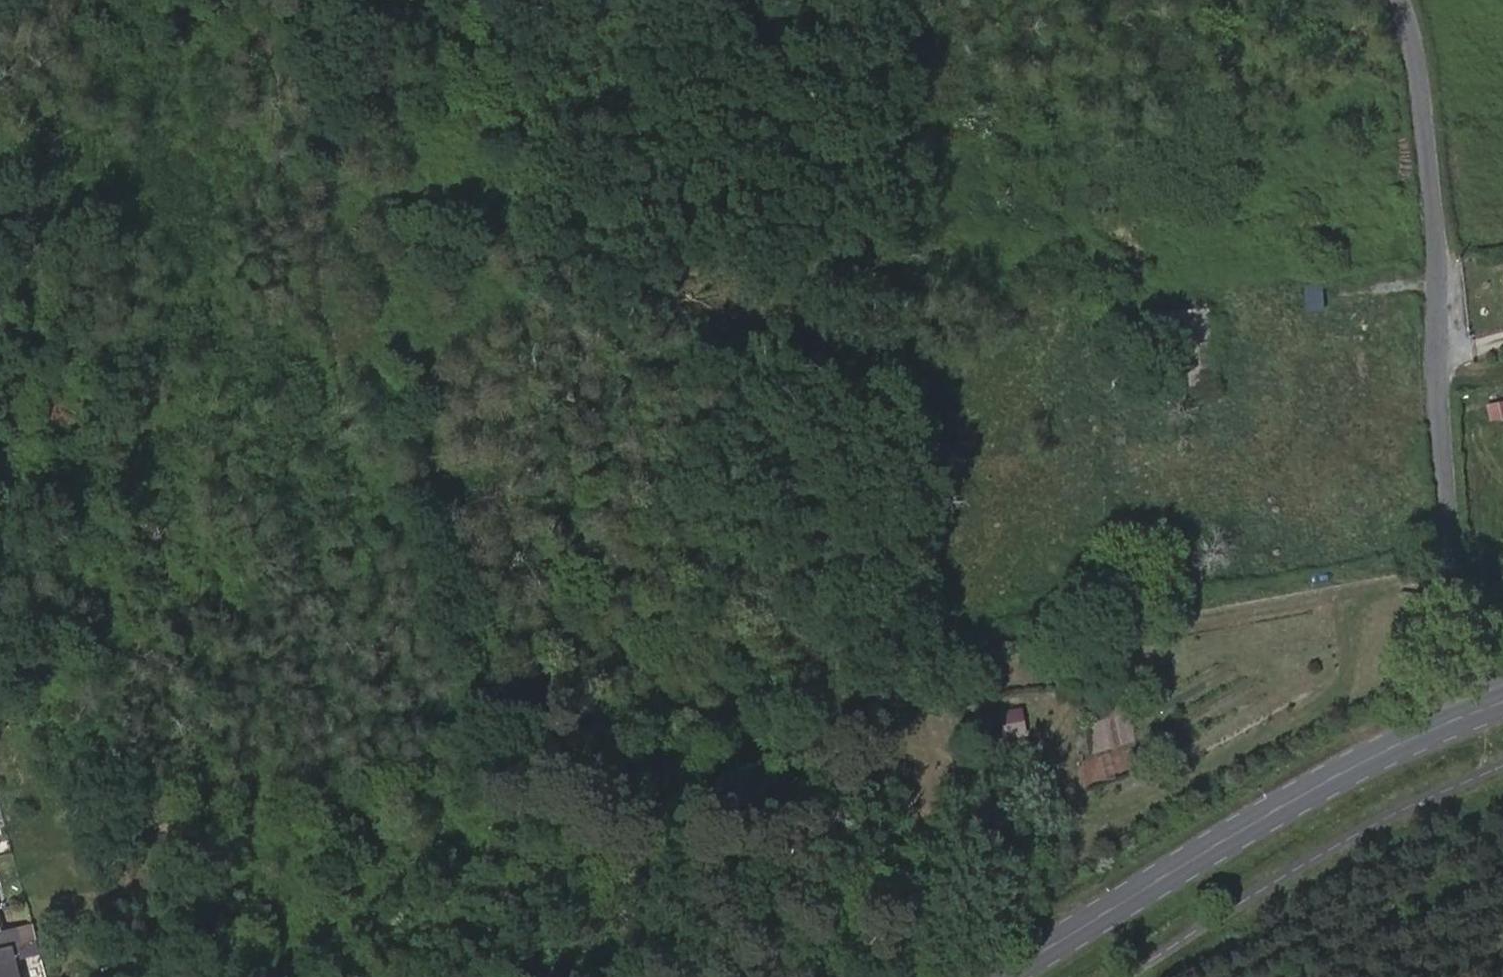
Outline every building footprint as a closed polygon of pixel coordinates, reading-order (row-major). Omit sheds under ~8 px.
[(1207,310),(1156,313),(1158,335),(1186,333),(1190,392),(1213,390),(1207,310)] [(998,713),(1004,741),(1027,735),(1021,708),(998,713)] [(17,943),(13,927),(0,930),(0,947),(17,943)] [(0,947),(0,976),(16,976),(10,958),(20,956),(17,943),(0,947)]
